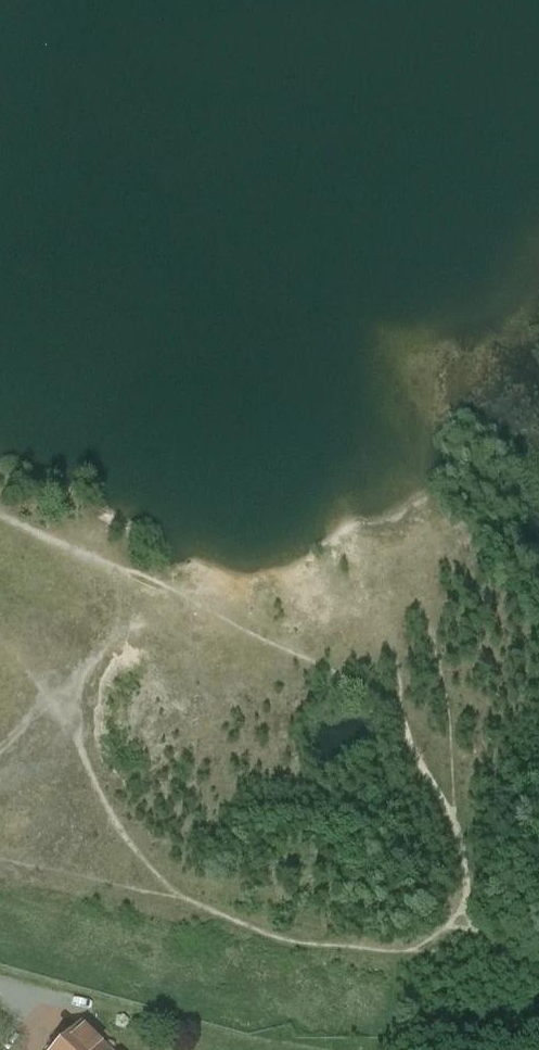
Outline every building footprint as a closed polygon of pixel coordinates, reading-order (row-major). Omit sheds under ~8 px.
[(56,1049),(106,1049),(81,1025),(56,1049)]
